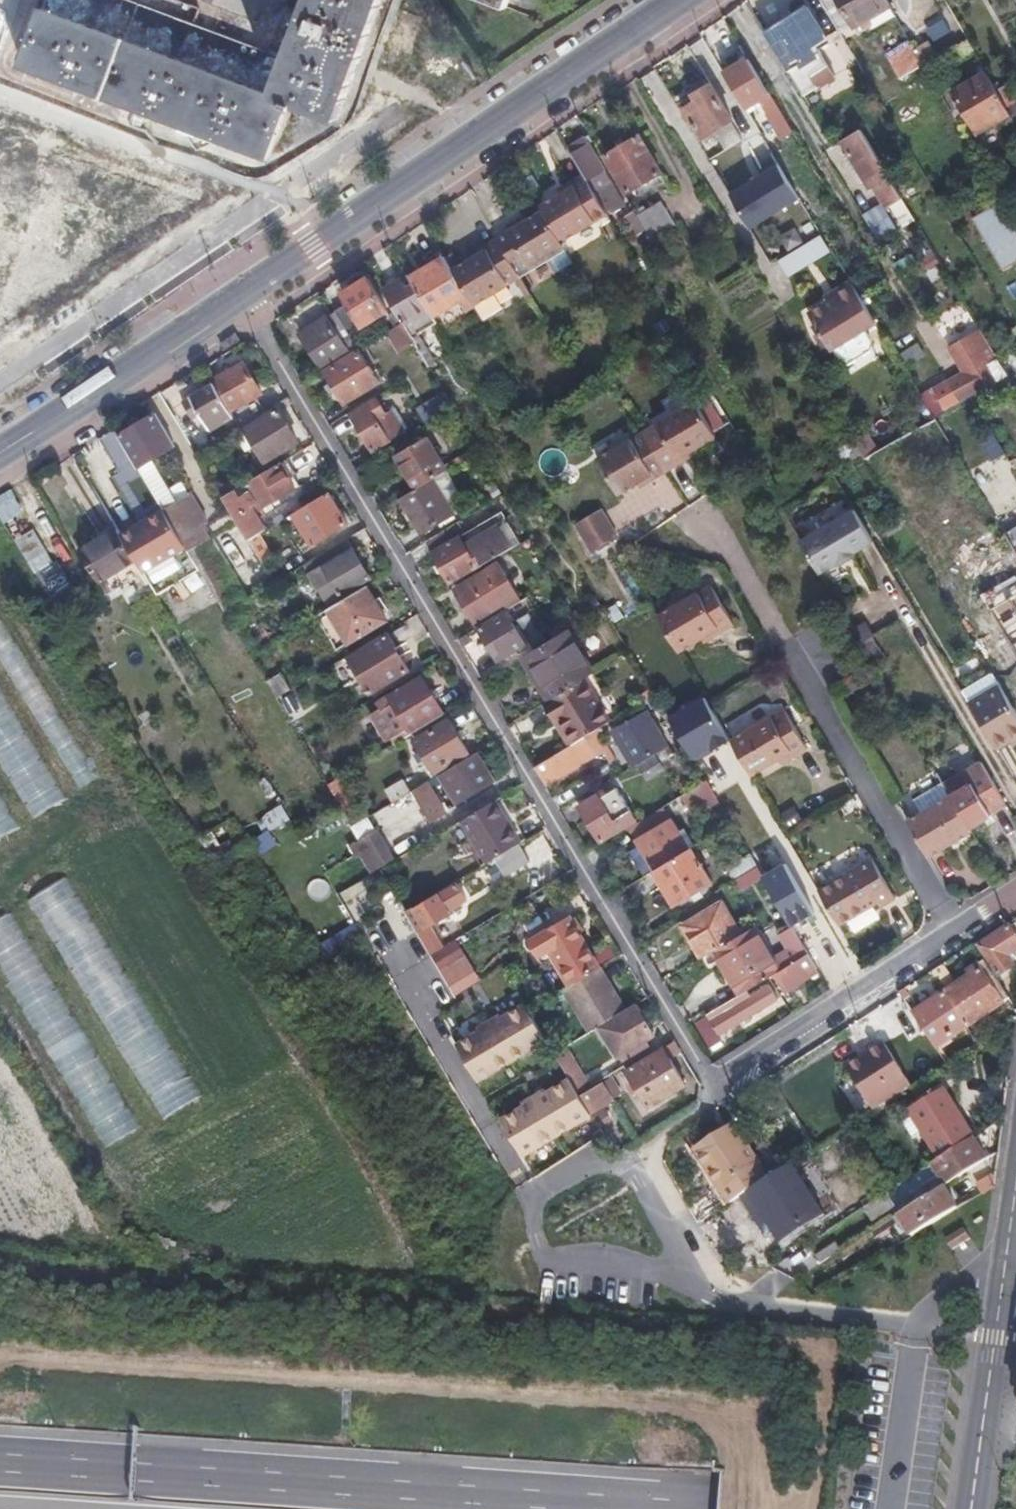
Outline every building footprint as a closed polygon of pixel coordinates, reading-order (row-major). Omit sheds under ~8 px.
[(270,157),(291,100),(340,118),(384,0),(291,0),(289,6),(307,13),(290,59),(194,23),(200,8),(178,0),(47,0),(23,65),(270,157)] [(840,32),(858,22),(863,30),(872,24),(875,28),(896,15),(887,0),(821,0),(840,32)] [(766,32),(804,95),(835,76),(816,44),(827,38),(807,6),(766,31),(766,32)] [(741,51),(717,20),(687,44),(714,78),(717,76),(703,58),(711,52),(722,66),(741,51)] [(915,48),(910,40),(887,54),(901,78),(924,64),(915,48)] [(915,48),(924,64),(938,57),(928,40),(915,48)] [(749,57),(725,72),(746,108),(760,100),(767,111),(778,104),(749,57)] [(998,90),(988,72),(954,92),(977,132),(1011,113),(1009,109),(998,90)] [(734,120),(712,83),(680,102),(703,139),(734,120)] [(998,90),(1009,109),(1015,104),(1015,96),(1009,84),(998,90)] [(903,198),(862,129),(842,141),(871,190),(874,188),(887,208),(903,198)] [(663,173),(640,134),(605,155),(628,194),(631,192),(663,173)] [(584,174),(607,212),(612,209),(614,213),(628,205),(586,136),(568,147),(584,174)] [(794,217),(808,209),(769,145),(755,153),(794,217)] [(668,180),(663,173),(631,192),(635,200),(668,180)] [(607,212),(584,174),(563,186),(566,191),(562,194),(541,206),(544,210),(563,242),(608,214),(607,212)] [(635,211),(652,239),(675,225),(661,202),(646,210),(643,206),(635,211)] [(1002,203),(974,219),(1005,272),(1015,265),(1015,227),(1002,203)] [(498,238),(521,276),(548,259),(557,273),(575,262),(563,242),(544,210),(525,222),(509,231),(506,227),(495,233),(498,238)] [(525,222),(522,217),(506,227),(509,231),(525,222)] [(929,223),(920,228),(928,241),(936,236),(929,223)] [(780,258),(790,275),(834,249),(824,232),(780,258)] [(452,251),(445,255),(469,296),(475,305),(521,277),(521,276),(498,238),(485,246),(488,249),(472,259),(460,266),(452,251)] [(470,255),(472,259),(488,249),(485,246),(470,255)] [(445,255),(410,276),(413,281),(435,317),(469,296),(445,255)] [(336,311),(350,334),(389,310),(368,277),(343,293),(349,303),(336,311)] [(416,344),(430,366),(436,363),(418,334),(438,323),(435,317),(413,281),(407,284),(404,280),(385,292),(397,311),(403,322),(416,344)] [(832,350),(877,322),(851,280),(834,291),(837,295),(828,301),(809,312),(821,331),(832,350)] [(826,296),(828,301),(837,295),(834,291),(826,296)] [(336,311),(328,316),(351,353),(359,348),(350,334),(336,311)] [(403,322),(397,311),(389,316),(395,326),(403,322)] [(327,314),(298,332),(322,371),(351,353),(328,316),(327,314)] [(948,384),(959,404),(1008,375),(982,330),(950,348),(965,374),(948,384)] [(827,353),(832,350),(821,331),(816,335),(827,353)] [(921,341),(904,349),(911,364),(928,355),(921,341)] [(380,383),(359,349),(324,370),(345,404),(380,383)] [(213,381),(214,382),(231,411),(265,391),(247,361),(213,381)] [(231,411),(214,382),(192,395),(213,430),(235,417),(231,411)] [(417,408),(427,424),(454,408),(444,391),(417,408)] [(351,413),(374,451),(391,440),(378,419),(387,413),(377,397),(351,413)] [(696,400),(644,431),(668,471),(682,462),(696,454),(694,450),(717,436),(696,400)] [(299,442),(279,408),(246,428),(259,449),(267,462),(299,442)] [(387,413),(378,419),(391,440),(406,432),(392,410),(387,413)] [(164,509),(190,494),(182,481),(171,488),(153,459),(175,446),(156,413),(120,435),(139,467),(164,509)] [(952,445),(935,416),(877,450),(864,458),(881,487),(952,445)] [(200,424),(186,432),(198,453),(212,445),(200,424)] [(246,428),(237,434),(250,455),(259,449),(246,428)] [(644,431),(597,459),(619,495),(638,483),(641,487),(654,479),(668,471),(644,431)] [(864,458),(877,450),(866,431),(853,439),(861,453),(864,458)] [(449,470),(428,436),(397,455),(417,489),(434,478),(449,470)] [(853,439),(853,438),(836,447),(845,463),(861,453),(853,439)] [(538,458),(550,476),(567,465),(556,447),(538,458)] [(238,489),(224,497),(250,540),(260,534),(267,529),(257,512),(297,489),(281,462),(238,489)] [(456,514),(434,478),(417,489),(401,498),(422,534),(456,514)] [(238,489),(233,480),(219,488),(224,497),(238,489)] [(164,509),(167,514),(181,537),(205,522),(210,520),(193,492),(190,494),(164,509)] [(349,524),(329,492),(293,514),(313,546),(349,524)] [(167,514),(164,509),(145,521),(148,526),(167,514)] [(575,524),(592,552),(618,537),(601,509),(575,524)] [(856,510),(802,542),(821,572),(839,561),(840,564),(858,553),(856,551),(874,540),(856,510)] [(426,541),(432,551),(462,534),(466,541),(485,530),(475,512),(426,541)] [(136,559),(145,572),(187,547),(181,537),(167,514),(148,526),(145,521),(122,535),(136,559)] [(518,516),(509,521),(521,542),(530,537),(518,516)] [(432,551),(451,583),(521,542),(509,521),(507,518),(485,530),(466,541),(462,534),(432,551)] [(187,547),(197,563),(221,549),(205,522),(181,537),(187,547)] [(1013,527),(1004,532),(1015,551),(1015,532),(1013,527)] [(122,535),(118,528),(80,551),(99,581),(136,559),(122,535)] [(250,540),(263,561),(273,555),(260,534),(250,540)] [(349,538),(304,565),(330,608),(368,586),(368,585),(369,585),(367,581),(372,577),(349,538)] [(200,569),(226,612),(251,598),(221,549),(197,563),(200,569)] [(520,598),(499,563),(456,588),(477,624),(520,598)] [(982,595),(1015,651),(1015,575),(982,595)] [(735,624),(711,585),(659,616),(679,652),(703,638),(719,629),(721,633),(735,624)] [(330,608),(317,616),(338,650),(388,620),(368,586),(330,608)] [(522,600),(506,610),(516,627),(532,616),(522,600)] [(855,624),(863,639),(895,622),(887,607),(855,624)] [(516,627),(506,610),(479,627),(500,661),(527,644),(516,627)] [(76,784),(97,771),(0,614),(0,661),(76,784)] [(596,673),(569,629),(528,654),(555,698),(585,679),(596,673)] [(721,633),(719,629),(703,638),(705,642),(721,633)] [(411,671),(388,632),(349,656),(372,694),(411,671)] [(874,663),(875,665),(886,659),(872,636),(862,643),(874,663)] [(292,689),(282,673),(267,682),(277,698),(291,689),(292,689)] [(963,690),(997,749),(1011,740),(1015,737),(1015,711),(993,673),(963,690)] [(409,728),(413,733),(446,713),(423,675),(390,696),(389,694),(377,701),(382,710),(373,716),(388,741),(409,728)] [(555,698),(546,703),(553,714),(557,711),(576,742),(597,729),(611,721),(585,679),(555,698)] [(297,698),(291,689),(277,698),(282,707),(297,698)] [(0,691),(0,762),(34,817),(66,797),(0,691)] [(656,694),(643,702),(651,708),(653,709),(656,708),(663,706),(656,694)] [(665,723),(656,708),(653,709),(651,708),(644,712),(663,742),(669,739),(661,725),(665,723)] [(732,741),(752,775),(779,760),(792,752),(794,756),(807,748),(784,710),(732,741)] [(576,742),(557,711),(553,714),(572,745),(576,742)] [(663,742),(644,712),(611,732),(630,762),(663,742)] [(422,761),(433,779),(437,776),(435,773),(470,752),(450,719),(416,740),(422,751),(416,755),(420,762),(422,761)] [(409,728),(388,741),(391,746),(413,733),(409,728)] [(572,745),(536,767),(548,786),(557,780),(557,778),(587,760),(584,756),(593,750),(596,756),(606,751),(607,746),(597,729),(576,742),(572,745)] [(587,760),(587,762),(596,756),(593,750),(584,756),(587,760)] [(792,752),(779,760),(781,764),(794,756),(792,752)] [(494,783),(476,753),(438,776),(456,806),(494,783)] [(665,769),(656,755),(640,765),(649,779),(665,769)] [(982,762),(945,784),(971,828),(991,815),(990,813),(1007,803),(982,762)] [(679,788),(684,794),(707,780),(703,774),(679,788)] [(329,784),(344,810),(351,806),(349,802),(350,801),(344,791),(345,790),(343,786),(347,783),(343,775),(329,784)] [(412,792),(404,779),(386,790),(394,802),(412,792)] [(684,794),(681,796),(690,811),(674,821),(691,849),(692,848),(710,837),(698,816),(720,802),(707,780),(684,794)] [(446,812),(429,781),(413,791),(431,821),(446,812)] [(923,813),(909,821),(930,856),(973,831),(971,828),(945,784),(944,782),(914,799),(923,813)] [(578,805),(601,843),(638,821),(618,788),(601,798),(598,793),(578,805)] [(19,824),(0,795),(0,836),(19,824)] [(522,842),(497,799),(463,819),(489,862),(495,858),(520,844),(522,842)] [(664,806),(629,828),(636,839),(671,817),(664,806)] [(671,817),(636,839),(655,871),(691,849),(674,821),(671,817)] [(408,818),(390,826),(396,840),(414,832),(408,818)] [(351,836),(373,871),(394,858),(378,831),(365,839),(360,831),(351,836)] [(520,844),(495,858),(506,877),(531,862),(520,844)] [(713,882),(692,848),(691,849),(655,871),(676,905),(713,882)] [(896,898),(873,858),(819,890),(832,912),(840,925),(878,903),(881,907),(896,898)] [(749,872),(744,863),(730,872),(735,880),(749,872)] [(764,877),(758,867),(749,872),(735,880),(741,891),(764,877)] [(797,893),(782,867),(764,877),(779,904),(797,893)] [(66,876),(28,899),(163,1120),(202,1097),(66,876)] [(308,881),(311,897),(327,893),(324,878),(308,881)] [(414,907),(405,912),(418,934),(431,955),(444,947),(431,926),(451,914),(450,911),(468,899),(458,883),(415,909),(414,907)] [(810,893),(825,917),(832,912),(819,890),(818,888),(810,893)] [(743,934),(723,901),(683,925),(703,958),(714,951),(743,934)] [(0,919),(0,975),(103,1147),(139,1126),(11,912),(0,919)] [(855,951),(840,925),(832,912),(825,917),(806,928),(829,967),(855,951)] [(573,982),(601,965),(572,917),(536,939),(545,954),(553,949),(573,982)] [(1009,925),(979,945),(1000,977),(1015,966),(1015,965),(1010,956),(1015,952),(1015,935),(1009,925)] [(773,956),(755,926),(743,934),(714,951),(740,995),(748,989),(774,974),(809,953),(792,926),(779,934),(788,948),(773,956)] [(820,972),(809,953),(774,974),(785,993),(820,972)] [(461,957),(440,970),(448,983),(455,996),(462,992),(474,985),(476,983),(477,983),(461,957)] [(944,964),(931,972),(945,993),(968,1028),(1011,999),(985,960),(967,971),(970,976),(958,984),(944,964)] [(564,989),(590,1032),(600,1026),(628,1009),(601,966),(564,989)] [(769,985),(752,995),(748,989),(740,995),(695,1022),(711,1048),(723,1040),(720,1034),(778,999),(769,985)] [(910,995),(906,989),(900,993),(904,999),(910,995)] [(945,993),(914,1013),(937,1048),(968,1028),(945,993)] [(527,996),(456,1042),(483,1083),(553,1037),(527,996)] [(656,1034),(637,1003),(628,1009),(600,1026),(619,1057),(656,1034)] [(869,1050),(845,1065),(874,1111),(913,1086),(885,1043),(870,1052),(869,1050)] [(568,1045),(555,1053),(556,1053),(580,1094),(593,1085),(568,1045)] [(688,1085),(664,1047),(626,1070),(650,1108),(688,1085)] [(556,1053),(537,1065),(562,1107),(584,1141),(600,1131),(590,1114),(592,1113),(581,1095),(580,1094),(556,1053)] [(613,1076),(604,1082),(614,1099),(624,1093),(613,1076)] [(603,1081),(581,1095),(592,1113),(598,1124),(611,1116),(605,1105),(614,1100),(614,1099),(604,1082),(603,1081)] [(975,1137),(945,1089),(911,1111),(940,1159),(975,1137)] [(768,1179),(734,1127),(698,1150),(732,1202),(768,1179)] [(894,1208),(913,1196),(919,1203),(945,1186),(988,1159),(975,1137),(940,1159),(890,1191),(885,1194),(894,1208)] [(782,1172),(741,1198),(774,1248),(814,1222),(782,1172)] [(919,1203),(899,1216),(912,1236),(958,1206),(945,1186),(919,1203)] [(972,1239),(965,1227),(946,1238),(954,1250),(972,1239)]
